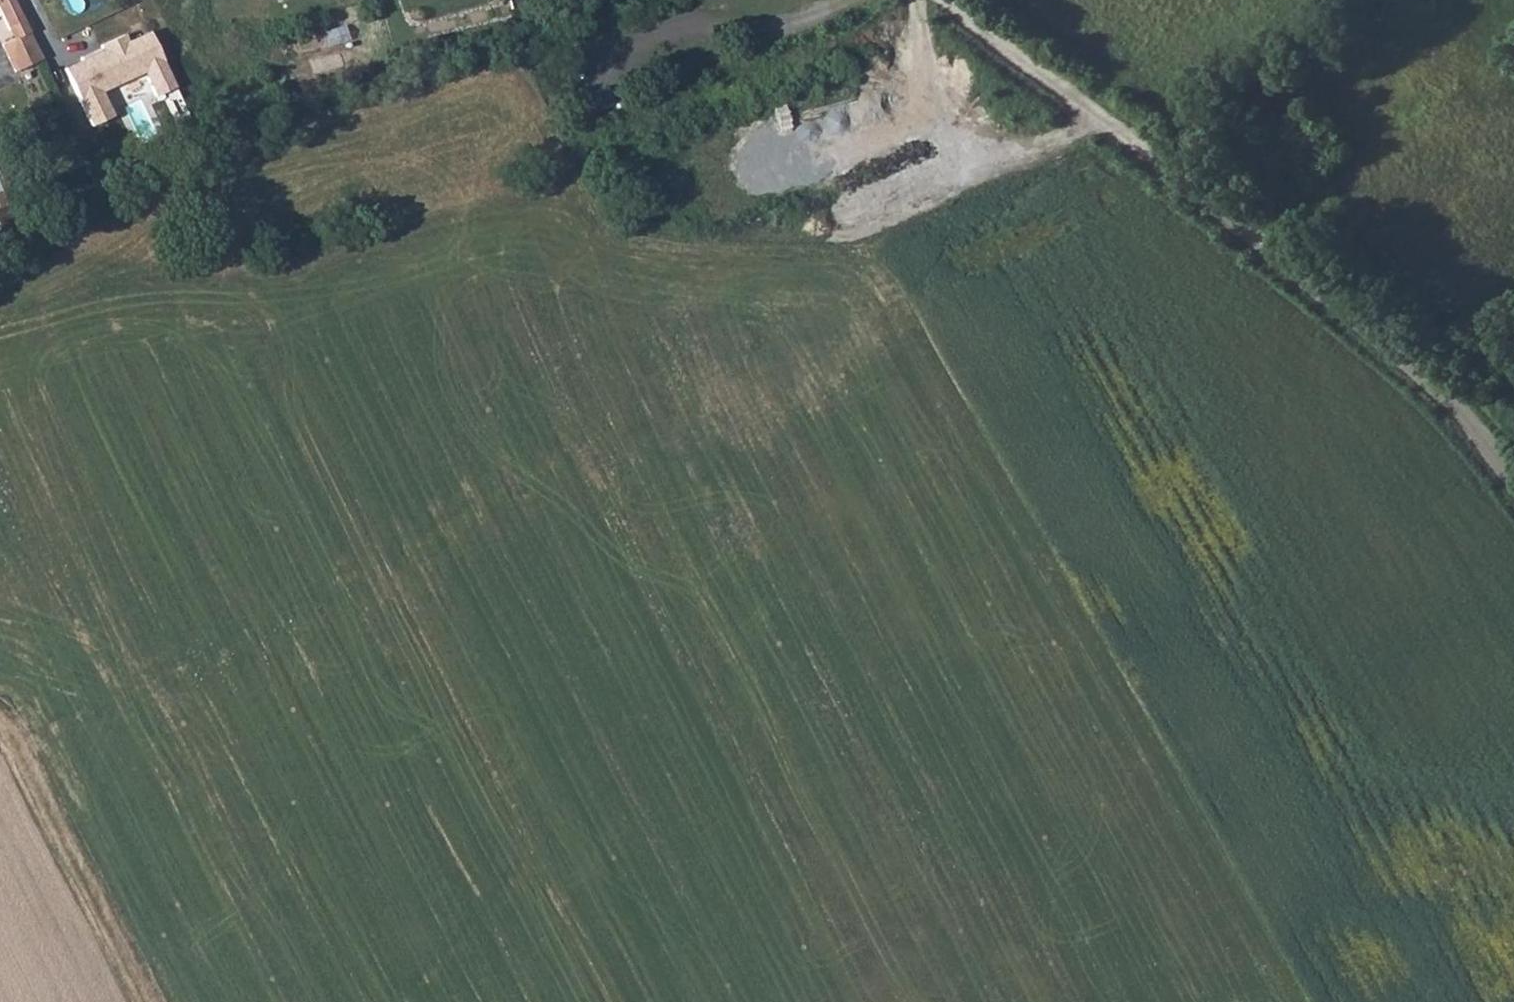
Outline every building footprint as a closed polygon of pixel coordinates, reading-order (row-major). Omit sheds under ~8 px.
[(14,0),(0,0),(0,11),(13,37),(2,43),(16,71),(42,58),(14,0)] [(82,59),(84,62),(68,70),(92,125),(113,116),(102,92),(145,73),(156,97),(173,89),(149,34),(128,43),(125,37),(103,47),(104,49),(82,59)]
